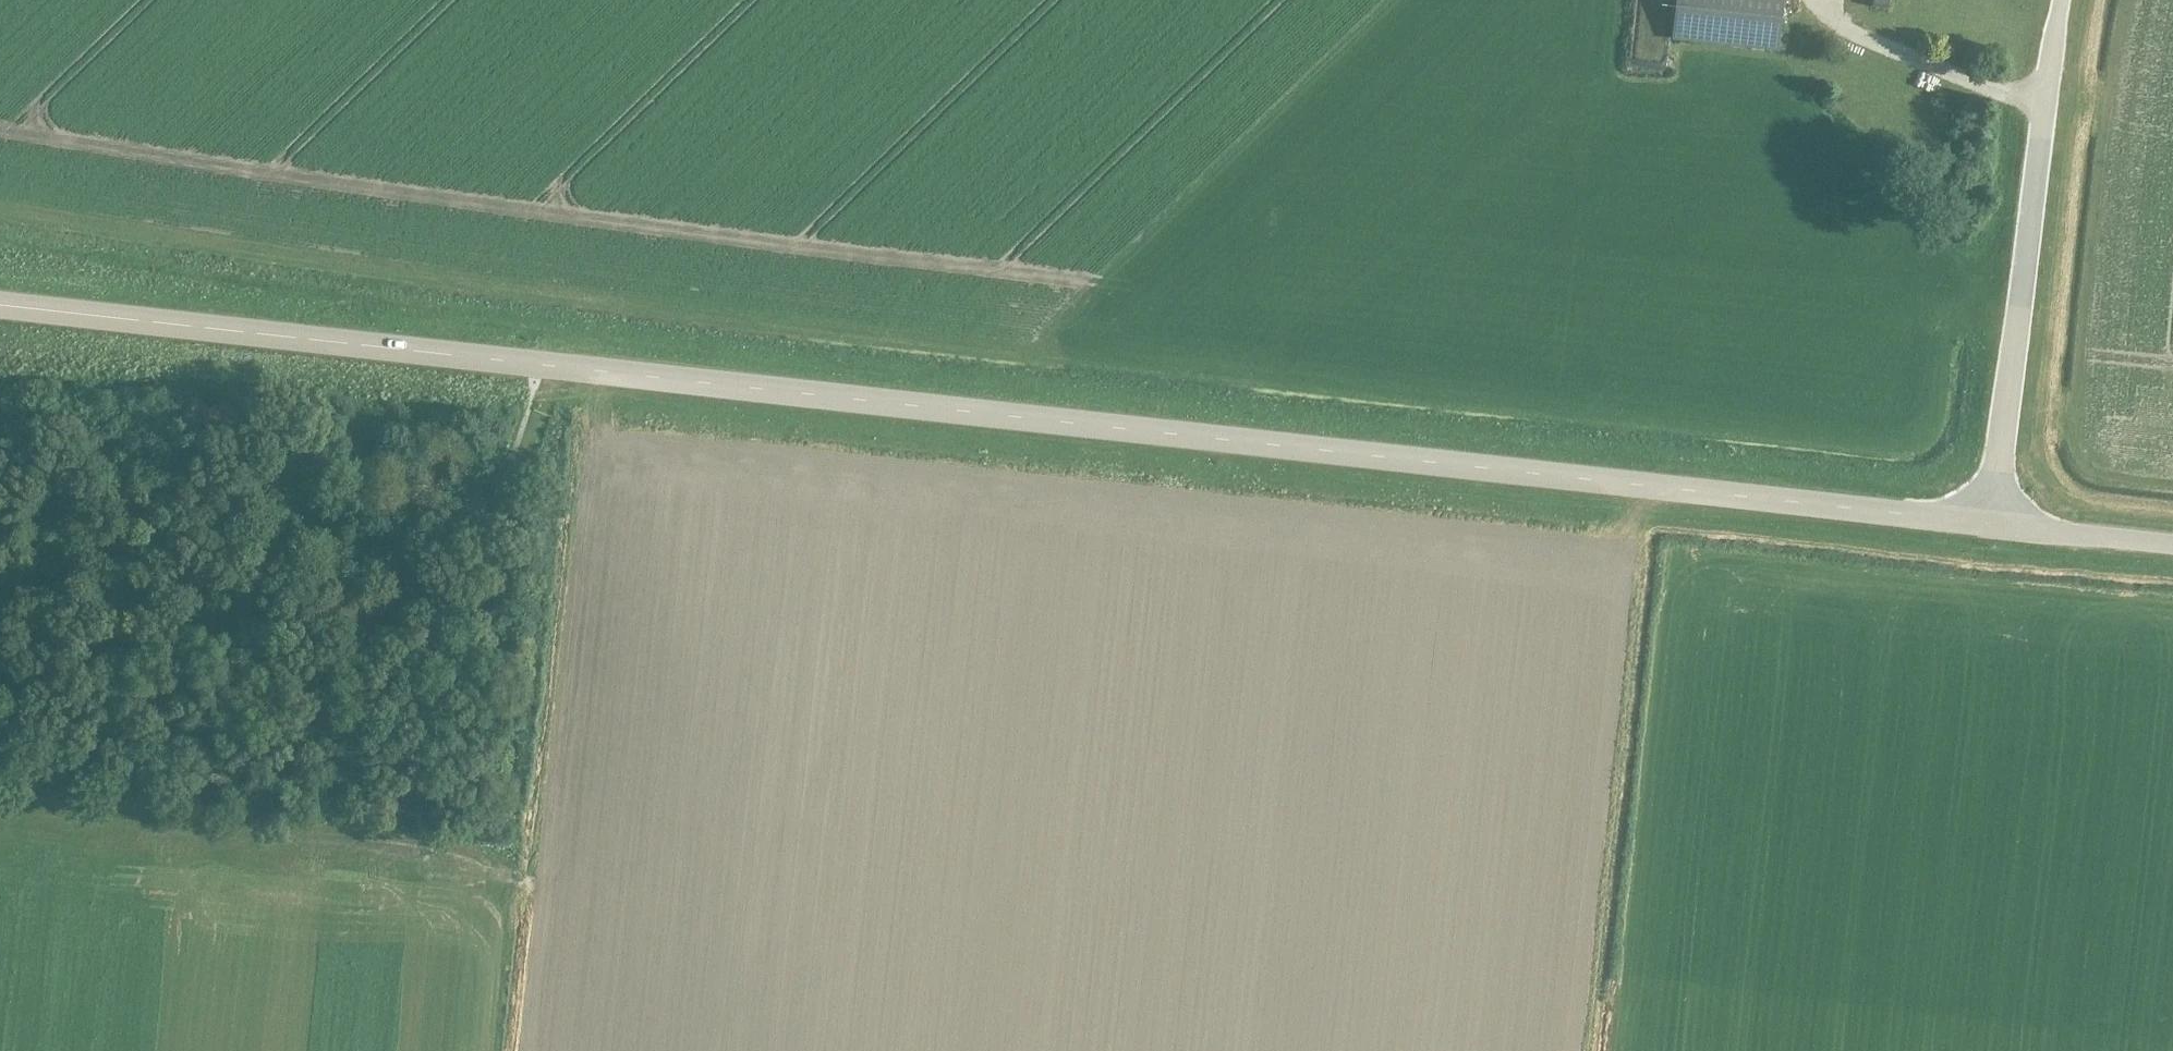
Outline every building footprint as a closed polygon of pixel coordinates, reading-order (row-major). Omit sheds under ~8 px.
[(1783,0),(1676,0),(1672,38),(1778,50),(1783,0)] [(1872,7),(1887,9),(1888,0),(1873,0),(1872,7)] [(1650,69),(1668,70),(1669,49),(1651,48),(1650,69)]
